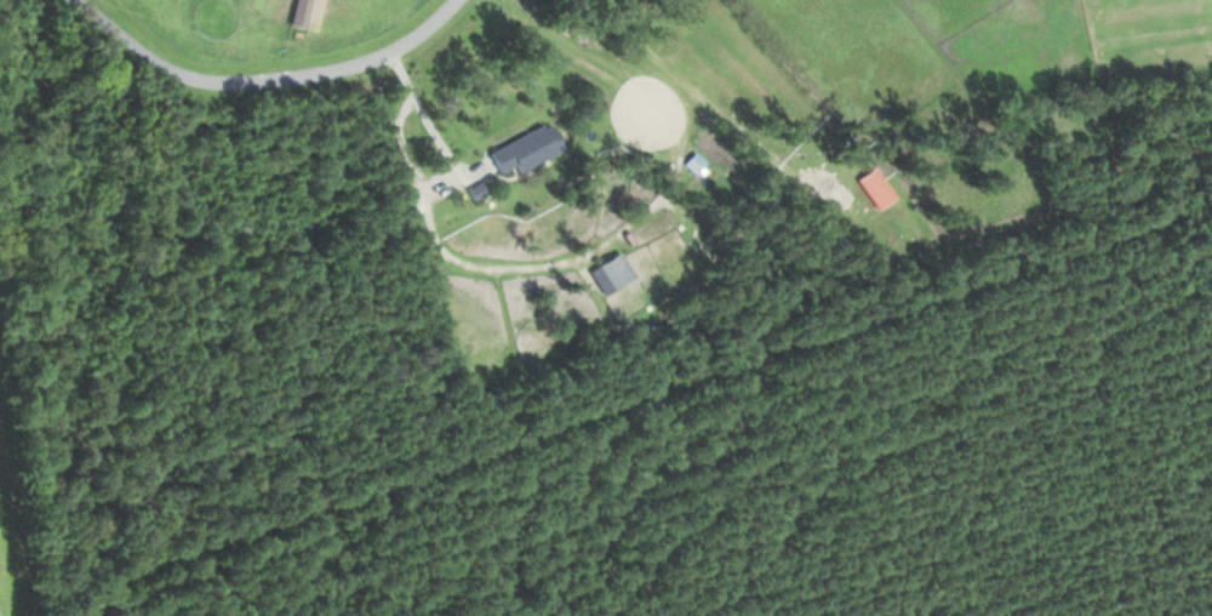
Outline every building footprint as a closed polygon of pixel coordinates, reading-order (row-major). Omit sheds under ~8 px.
[(485,150),(496,173),(512,166),(514,171),(560,150),(547,121),(485,150)] [(854,179),(875,209),(893,197),(872,167),(854,179)] [(631,275),(617,251),(595,265),(609,288),(631,275)]
